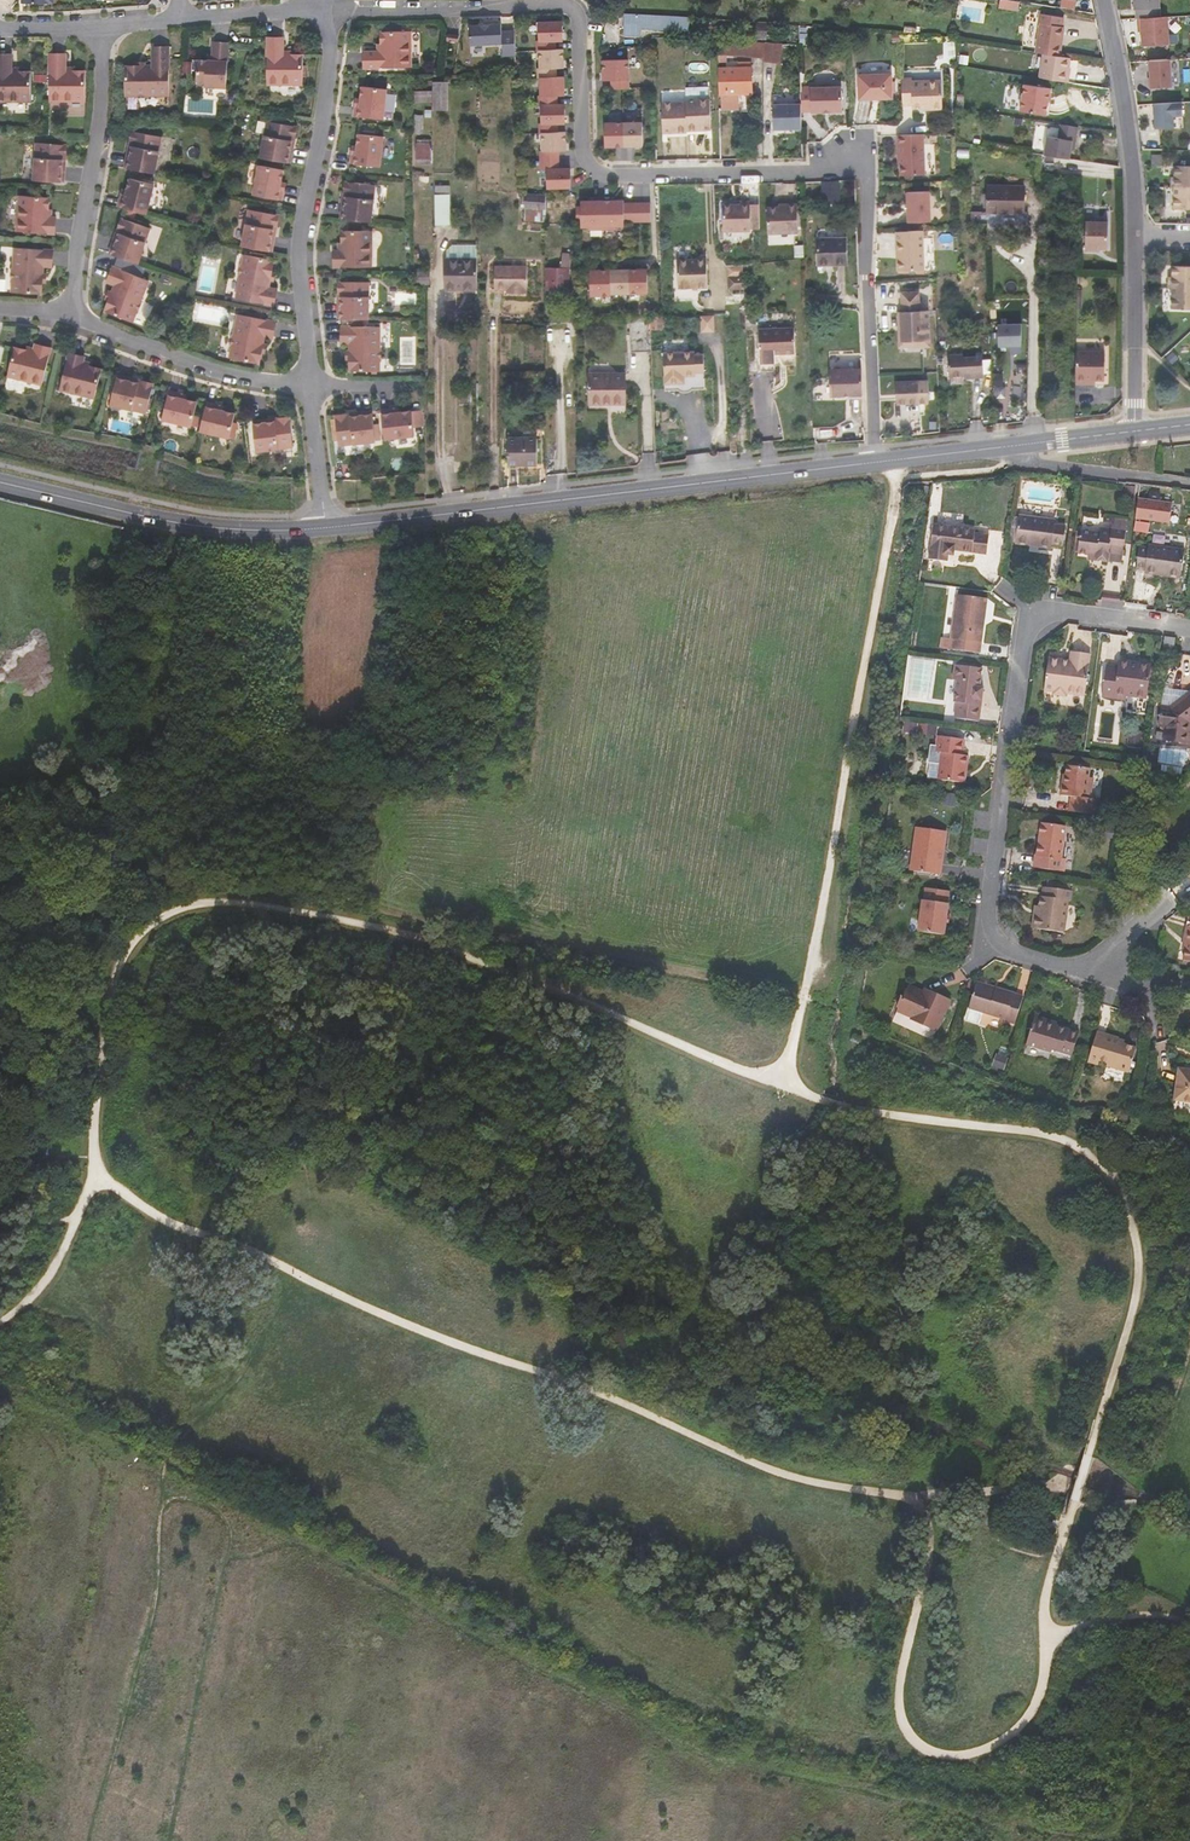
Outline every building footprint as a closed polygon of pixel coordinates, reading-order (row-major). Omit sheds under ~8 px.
[(1010,0),(999,0),(998,7),(1017,10),(1018,1),(1010,0)] [(1063,0),(1058,0),(1057,7),(1077,10),(1078,2),(1063,0)] [(1159,15),(1159,0),(1132,0),(1132,7),(1134,7),(1134,16),(1137,16),(1159,15)] [(1039,54),(1056,57),(1061,27),(1060,27),(1062,17),(1039,13),(1032,53),(1039,54)] [(686,19),(671,18),(655,17),(655,16),(623,14),(622,34),(636,35),(636,29),(670,30),(685,31),(686,19)] [(1167,14),(1159,15),(1137,16),(1138,30),(1141,30),(1142,44),(1168,42),(1167,14)] [(561,21),(538,22),(538,40),(536,40),(536,50),(538,50),(555,49),(555,48),(554,40),(562,40),(562,33),(561,21)] [(766,39),(767,23),(747,22),(746,38),(766,39)] [(500,23),(468,25),(469,44),(501,42),(502,55),(515,55),(514,50),(513,30),(501,31),(500,23)] [(411,67),(410,31),(380,32),(381,43),(379,43),(379,51),(377,51),(364,52),(364,68),(411,67)] [(283,51),(283,37),(267,37),(267,84),(303,84),(303,55),(291,54),(291,53),(283,53),(283,51)] [(766,42),(765,42),(717,40),(718,56),(743,57),(763,58),(763,61),(781,63),(783,43),(766,42)] [(226,87),(229,43),(213,41),(212,55),(212,60),(207,60),(198,59),(196,80),(204,81),(204,85),(226,87)] [(169,46),(153,46),(153,65),(144,65),(136,65),(125,65),(125,95),(135,95),(135,96),(148,96),(148,95),(169,95),(169,59),(169,46)] [(555,49),(538,50),(539,67),(537,67),(537,77),(539,77),(555,77),(555,76),(555,67),(563,67),(562,60),(562,48),(555,48),(555,49)] [(0,54),(0,101),(31,101),(31,71),(19,71),(19,70),(11,70),(11,67),(11,54),(0,54)] [(48,101),(84,101),(84,71),(72,71),(72,69),(64,69),(64,67),(64,54),(48,54),(48,101)] [(1056,57),(1039,54),(1035,78),(1064,82),(1066,73),(1063,73),(1065,59),(1056,57)] [(627,58),(602,59),(602,71),(602,77),(610,77),(611,88),(623,88),(628,88),(627,58)] [(1148,86),(1171,85),(1169,58),(1148,59),(1150,76),(1148,76),(1148,86)] [(751,93),(751,67),(718,68),(719,94),(721,94),(721,110),(722,110),(739,109),(739,93),(751,93)] [(891,73),(858,74),(859,98),(892,97),(891,73)] [(555,77),(539,77),(540,95),(538,95),(538,105),(540,105),(556,104),(556,95),(563,95),(563,88),(563,76),(555,76),(555,77)] [(912,77),(901,77),(902,104),(912,104),(912,107),(930,106),(932,108),(942,108),(941,82),(940,82),(937,79),(929,79),(926,82),(912,83),(912,77)] [(448,110),(448,80),(432,80),(432,90),(432,102),(433,110),(448,110)] [(820,86),(810,86),(811,111),(842,110),(841,85),(831,85),(829,83),(822,83),(820,86)] [(1046,115),(1050,88),(1024,84),(1022,96),(1020,111),(1046,115)] [(386,89),(361,86),(360,99),(359,106),(355,106),(354,116),(360,116),(383,119),(386,89)] [(432,90),(414,91),(414,102),(432,102),(432,90)] [(1020,111),(1022,96),(1013,94),(1010,109),(1020,111)] [(685,99),(685,100),(686,129),(710,128),(709,98),(685,99)] [(686,129),(685,100),(661,101),(662,131),(686,130),(686,129)] [(1153,103),(1154,127),(1173,126),(1172,115),(1182,114),(1181,101),(1153,103)] [(802,127),(801,103),(773,104),(774,128),(783,128),(784,126),(792,126),(793,127),(802,127)] [(556,104),(540,105),(541,122),(539,122),(539,132),(541,132),(557,132),(557,131),(557,123),(564,122),(564,116),(564,104),(556,104)] [(415,133),(423,133),(423,115),(417,115),(417,114),(414,114),(415,133)] [(624,120),(605,120),(605,144),(624,143),(624,120)] [(642,120),(624,120),(624,143),(643,143),(642,120)] [(297,126),(267,121),(260,157),(285,162),(290,163),(294,144),(291,143),(292,137),(295,138),(297,126)] [(1071,149),(1073,140),(1076,141),(1078,127),(1060,124),(1057,138),(1047,136),(1044,155),(1070,159),(1071,149)] [(162,136),(132,130),(129,142),(132,142),(131,149),(128,148),(125,167),(133,168),(155,173),(162,136)] [(557,132),(541,132),(541,150),(539,150),(540,160),(558,159),(557,150),(565,150),(565,143),(564,131),(557,131),(557,132)] [(924,133),(897,134),(898,155),(900,155),(901,174),(925,173),(924,143),(924,133)] [(383,136),(358,134),(357,147),(356,154),(351,153),(350,163),(380,166),(383,136)] [(431,164),(431,140),(417,140),(416,159),(416,164),(431,164)] [(67,145),(36,143),(34,180),(50,181),(64,182),(65,163),(62,162),(63,156),(66,156),(67,145)] [(500,152),(478,153),(479,188),(500,188),(500,152)] [(1162,165),(1162,154),(1151,154),(1152,165),(1162,165)] [(558,159),(540,160),(540,169),(546,169),(547,187),(570,186),(570,167),(558,168),(558,159)] [(281,182),(283,169),(259,165),(253,194),(282,200),(284,190),(280,189),(281,182)] [(1174,178),(1170,178),(1170,189),(1173,189),(1189,189),(1189,167),(1174,167),(1174,178)] [(154,184),(130,178),(127,190),(125,198),(120,196),(118,206),(124,208),(146,214),(154,184)] [(841,204),(840,189),(839,189),(839,179),(821,180),(821,190),(821,204),(841,204)] [(349,181),(345,181),(343,192),(346,193),(346,199),(343,199),(341,218),(371,221),(375,184),(349,181)] [(450,225),(450,186),(435,186),(435,225),(450,225)] [(1024,212),(1024,187),(987,186),(987,212),(1024,212)] [(1173,210),(1189,210),(1189,189),(1173,189),(1173,210)] [(929,190),(906,191),(908,221),(930,220),(929,190)] [(544,208),(544,194),(525,192),(524,206),(544,208)] [(49,197),(19,195),(17,231),(54,233),(55,217),(51,217),(49,217),(50,209),(48,209),(49,197)] [(750,231),(750,201),(740,201),(740,204),(723,204),(723,231),(750,231)] [(589,202),(579,202),(580,206),(580,221),(580,227),(586,227),(586,230),(601,230),(601,202),(589,202)] [(616,202),(601,202),(601,230),(616,230),(616,227),(623,227),(623,222),(622,205),(622,202),(616,202)] [(780,206),(767,207),(768,233),(798,232),(797,203),(787,204),(787,206),(780,206)] [(632,205),(622,205),(623,222),(628,222),(632,222),(632,205)] [(641,205),(632,205),(632,222),(641,222),(641,205)] [(649,205),(641,205),(641,222),(650,222),(649,205)] [(544,221),(544,208),(524,206),(524,219),(544,221)] [(279,215),(249,209),(242,246),(272,251),(276,232),(273,232),(274,225),(277,226),(279,215)] [(150,228),(121,218),(117,229),(120,230),(118,236),(115,235),(109,253),(117,256),(132,261),(138,263),(150,228)] [(1108,222),(1085,222),(1085,252),(1095,252),(1095,248),(1107,249),(1108,222)] [(146,250),(154,252),(159,232),(151,230),(146,250)] [(924,269),(922,230),(896,231),(897,252),(899,252),(899,257),(897,257),(898,270),(924,269)] [(372,231),(342,231),(342,243),(340,243),(340,250),(338,250),(334,250),(334,267),(372,267),(372,231)] [(847,264),(846,238),(816,239),(817,265),(847,264)] [(476,290),(477,244),(452,244),(446,249),(446,290),(476,290)] [(53,250),(14,248),(13,268),(12,268),(11,282),(12,282),(12,292),(41,294),(42,282),(43,273),(43,266),(52,266),(53,250)] [(561,268),(546,268),(546,290),(569,290),(569,268),(571,253),(562,252),(561,268)] [(271,271),(273,260),(271,259),(244,254),(242,264),(241,264),(239,277),(240,278),(236,298),(274,305),(277,289),(268,287),(270,280),(271,271)] [(117,256),(113,266),(128,272),(132,261),(117,256)] [(708,287),(707,258),(677,259),(678,288),(708,287)] [(128,272),(113,266),(107,282),(115,285),(112,292),(109,300),(105,311),(133,322),(136,312),(137,313),(142,300),(141,300),(149,280),(128,272)] [(527,293),(527,266),(495,266),(494,290),(507,290),(515,290),(515,293),(527,293)] [(628,267),(609,268),(610,291),(628,291),(628,267)] [(646,267),(628,267),(628,291),(647,290),(646,267)] [(1171,278),(1168,278),(1168,289),(1171,289),(1189,289),(1189,267),(1172,267),(1171,278)] [(609,268),(589,268),(589,293),(610,293),(610,291),(609,268)] [(429,269),(416,269),(415,284),(423,284),(429,284),(429,269)] [(368,281),(338,281),(338,293),(341,293),(341,299),(338,299),(338,318),(341,318),(368,319),(368,281)] [(1171,310),(1189,310),(1189,289),(1171,289),(1171,310)] [(899,346),(918,346),(929,345),(928,310),(919,310),(918,291),(901,292),(902,303),(908,302),(909,311),(902,311),(898,311),(899,346)] [(272,338),(275,321),(238,314),(234,335),(233,334),(230,348),(231,348),(229,358),(259,363),(261,352),(262,343),(264,336),(272,338)] [(632,318),(628,318),(629,345),(650,344),(649,317),(632,318)] [(999,346),(1018,346),(1018,324),(998,325),(999,346)] [(350,371),(379,371),(380,361),(381,347),(380,347),(380,326),(341,326),(341,343),(350,343),(350,350),(350,359),(350,371)] [(794,328),(759,330),(760,362),(775,362),(774,353),(795,353),(794,328)] [(15,347),(7,376),(42,385),(51,348),(36,344),(35,348),(34,350),(27,348),(26,350),(15,347)] [(1104,352),(1075,351),(1074,384),(1089,385),(1089,380),(1094,380),(1103,380),(1104,352)] [(703,352),(662,352),(662,388),(703,387),(703,352)] [(69,353),(60,389),(95,398),(102,369),(90,366),(91,365),(83,363),(84,361),(85,357),(69,353)] [(966,378),(964,357),(963,358),(963,355),(948,355),(949,376),(964,376),(964,378),(966,378)] [(978,377),(977,357),(964,357),(966,378),(978,377)] [(861,367),(829,368),(830,397),(845,397),(845,400),(862,400),(861,367)] [(626,403),(625,373),(589,373),(589,403),(626,403)] [(136,379),(118,374),(110,404),(146,413),(154,383),(143,381),(142,384),(136,382),(136,379)] [(928,380),(896,381),(896,395),(897,403),(919,402),(919,398),(919,392),(928,391),(928,380)] [(179,392),(169,390),(162,419),(191,426),(198,402),(185,399),(178,397),(179,392)] [(215,404),(206,401),(205,404),(199,430),(228,437),(232,419),(234,413),(221,410),(214,408),(215,404)] [(383,439),(413,436),(410,411),(398,412),(390,413),(390,409),(380,410),(383,439)] [(375,441),(372,411),(353,413),(353,416),(347,417),(347,414),(335,415),(338,445),(375,441)] [(265,419),(253,421),(256,451),(293,447),(290,417),(279,418),(279,421),(272,422),(272,419),(265,419)] [(537,464),(537,438),(508,438),(508,464),(537,464)] [(558,459),(558,441),(546,441),(546,459),(558,459)] [(1172,502),(1139,496),(1136,517),(1170,522),(1172,502)] [(1019,515),(1015,544),(1052,549),(1052,544),(1063,545),(1066,525),(1055,524),(1055,519),(1019,515)] [(1104,516),(1103,528),(1100,527),(1100,532),(1080,529),(1077,553),(1088,555),(1096,556),(1096,560),(1108,562),(1109,551),(1123,553),(1126,527),(1127,519),(1104,516)] [(934,523),(929,559),(947,561),(948,555),(954,555),(954,550),(986,554),(989,535),(975,533),(975,529),(934,523)] [(1148,548),(1139,546),(1136,569),(1145,570),(1144,573),(1181,578),(1185,549),(1148,544),(1148,548)] [(987,598),(957,594),(951,639),(941,637),(940,647),(949,649),(980,653),(987,598)] [(1164,636),(1163,647),(1174,648),(1176,637),(1164,636)] [(1069,659),(1049,657),(1043,690),(1053,691),(1053,695),(1066,696),(1066,693),(1085,696),(1091,654),(1070,651),(1069,659)] [(1118,666),(1106,664),(1102,697),(1126,700),(1127,696),(1147,698),(1151,664),(1119,660),(1118,666)] [(956,664),(954,663),(952,679),(957,680),(954,702),(956,702),(954,718),(979,721),(984,687),(980,686),(982,668),(977,667),(956,664)] [(1171,709),(1160,707),(1158,725),(1167,726),(1165,738),(1177,739),(1177,743),(1189,744),(1189,732),(1189,725),(1189,694),(1171,709)] [(916,734),(936,736),(938,724),(917,722),(916,734)] [(1142,734),(1130,732),(1127,748),(1140,750),(1142,734)] [(965,739),(937,735),(936,746),(931,745),(926,778),(938,779),(964,783),(968,755),(963,755),(965,739)] [(1063,773),(1060,795),(1070,796),(1074,797),(1072,812),(1098,815),(1100,799),(1091,798),(1094,778),(1089,777),(1090,768),(1067,764),(1066,774),(1063,773)] [(1042,822),(1037,855),(1035,854),(1034,867),(1064,871),(1066,858),(1061,858),(1066,826),(1042,822)] [(940,852),(943,830),(916,827),(910,870),(937,874),(940,875),(943,853),(940,852)] [(1072,890),(1044,885),(1042,896),(1041,896),(1040,905),(1038,914),(1033,913),(1031,928),(1064,932),(1068,901),(1071,901),(1072,890)] [(949,890),(925,887),(924,899),(922,899),(918,931),(944,935),(949,903),(947,903),(949,890)] [(925,987),(918,984),(916,988),(915,991),(922,994),(925,987)] [(976,984),(975,984),(965,1020),(976,1023),(980,1011),(1006,1019),(1006,1021),(1016,1024),(1023,996),(991,986),(990,988),(976,984)] [(951,999),(925,987),(922,994),(915,991),(916,988),(908,985),(896,1010),(911,1017),(910,1020),(936,1032),(951,999)] [(1049,1023),(1050,1020),(1035,1015),(1026,1045),(1051,1052),(1052,1049),(1072,1056),(1079,1032),(1056,1025),(1049,1023)] [(1118,1037),(1097,1030),(1089,1057),(1099,1060),(1100,1060),(1107,1062),(1106,1066),(1129,1072),(1136,1047),(1117,1041),(1118,1037)] [(863,1037),(854,1033),(851,1041),(860,1045),(863,1037)] [(1004,1071),(1008,1058),(996,1053),(992,1066),(1004,1071)] [(1099,1060),(1089,1057),(1088,1062),(1098,1065),(1099,1060)] [(1179,1068),(1174,1100),(1189,1102),(1189,1070),(1179,1068)] [(897,1464),(909,1470),(913,1461),(900,1456),(897,1464)]
